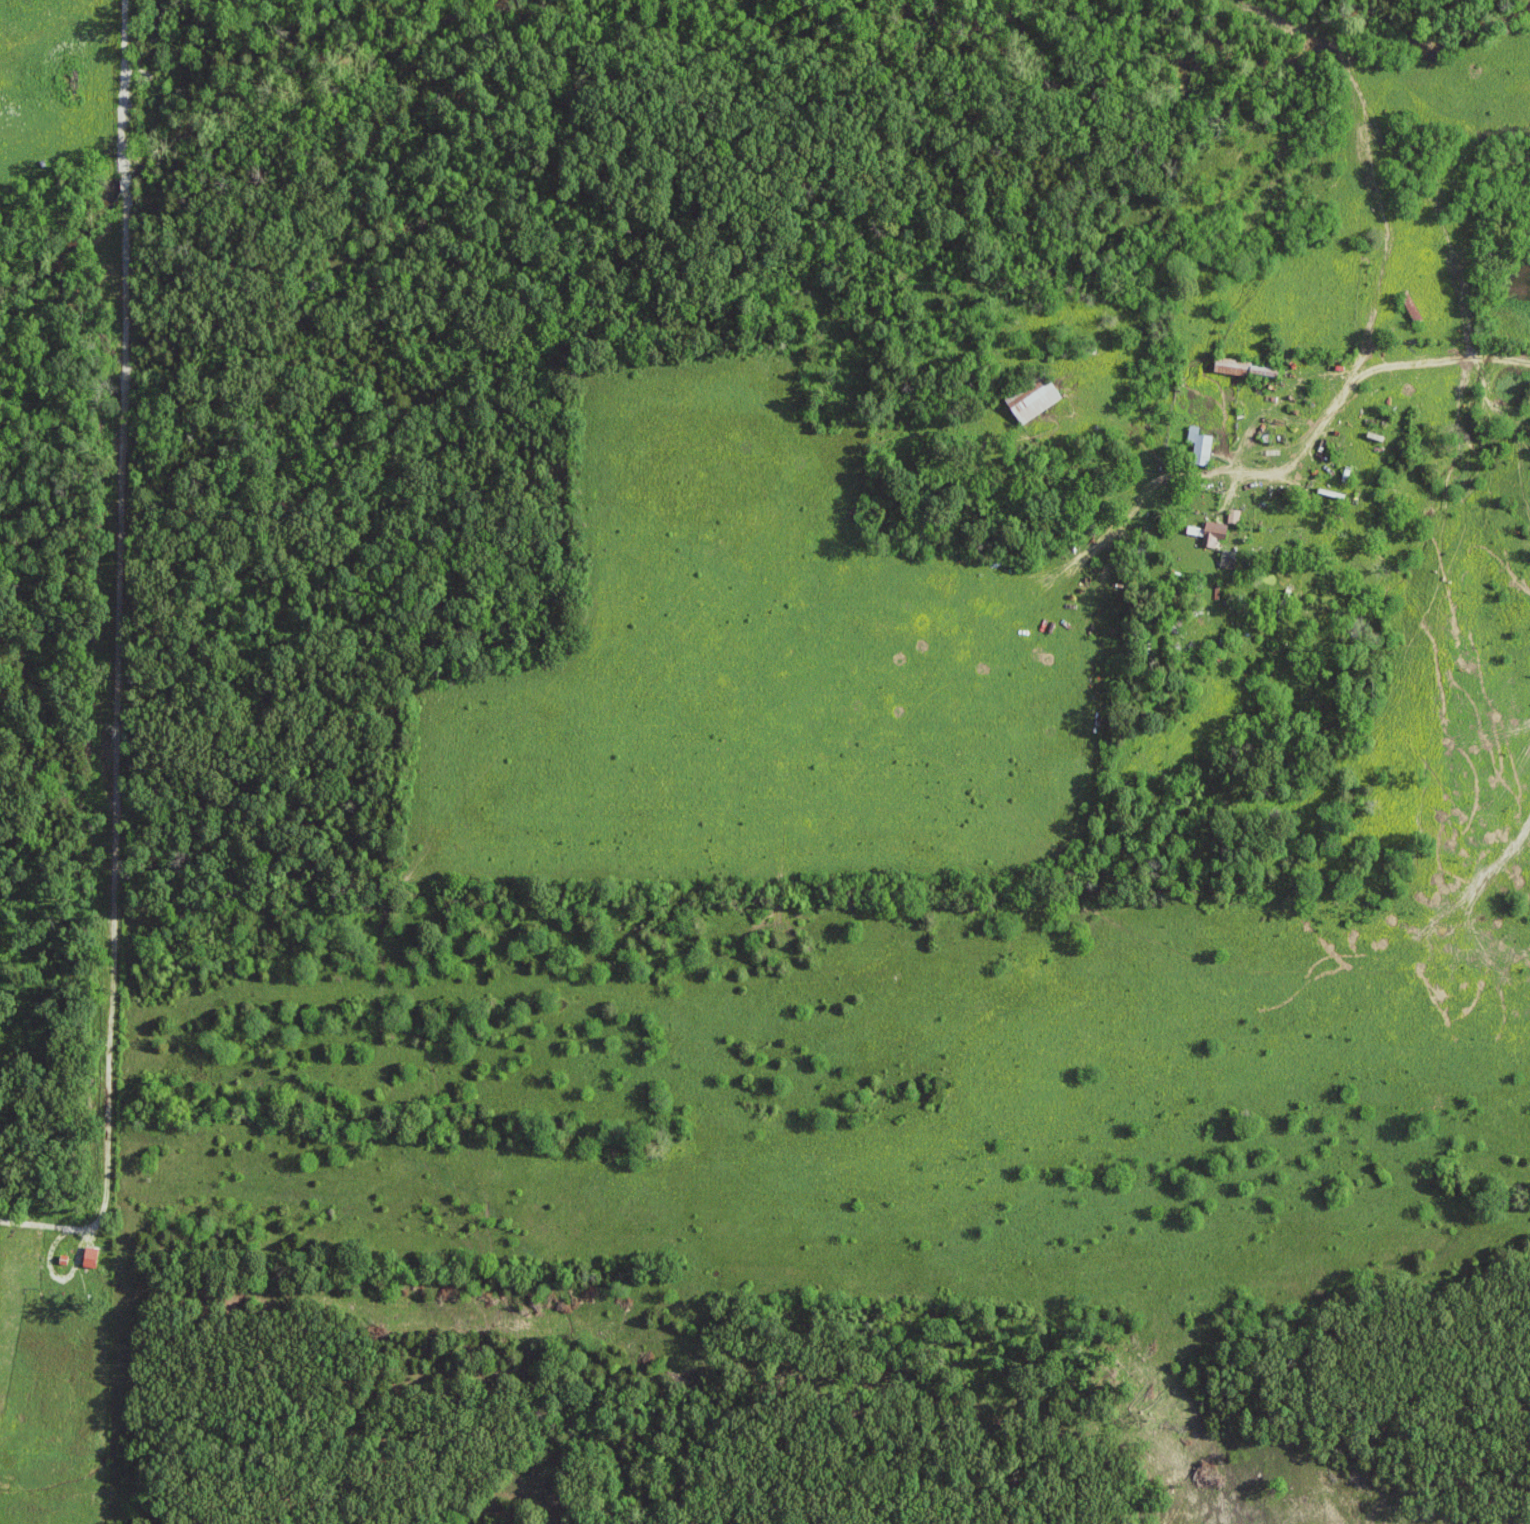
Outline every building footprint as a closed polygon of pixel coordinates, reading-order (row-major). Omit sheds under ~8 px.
[(1065,401),(1055,382),(1026,399),(1021,390),(1007,398),(1022,425),(1065,401)] [(1200,436),(1201,427),(1190,426),(1189,443),(1196,444),(1194,465),(1211,467),(1214,437),(1200,436)] [(1240,526),(1241,511),(1230,511),(1229,525),(1240,526)] [(85,1268),(98,1270),(100,1250),(87,1249),(85,1268)]
